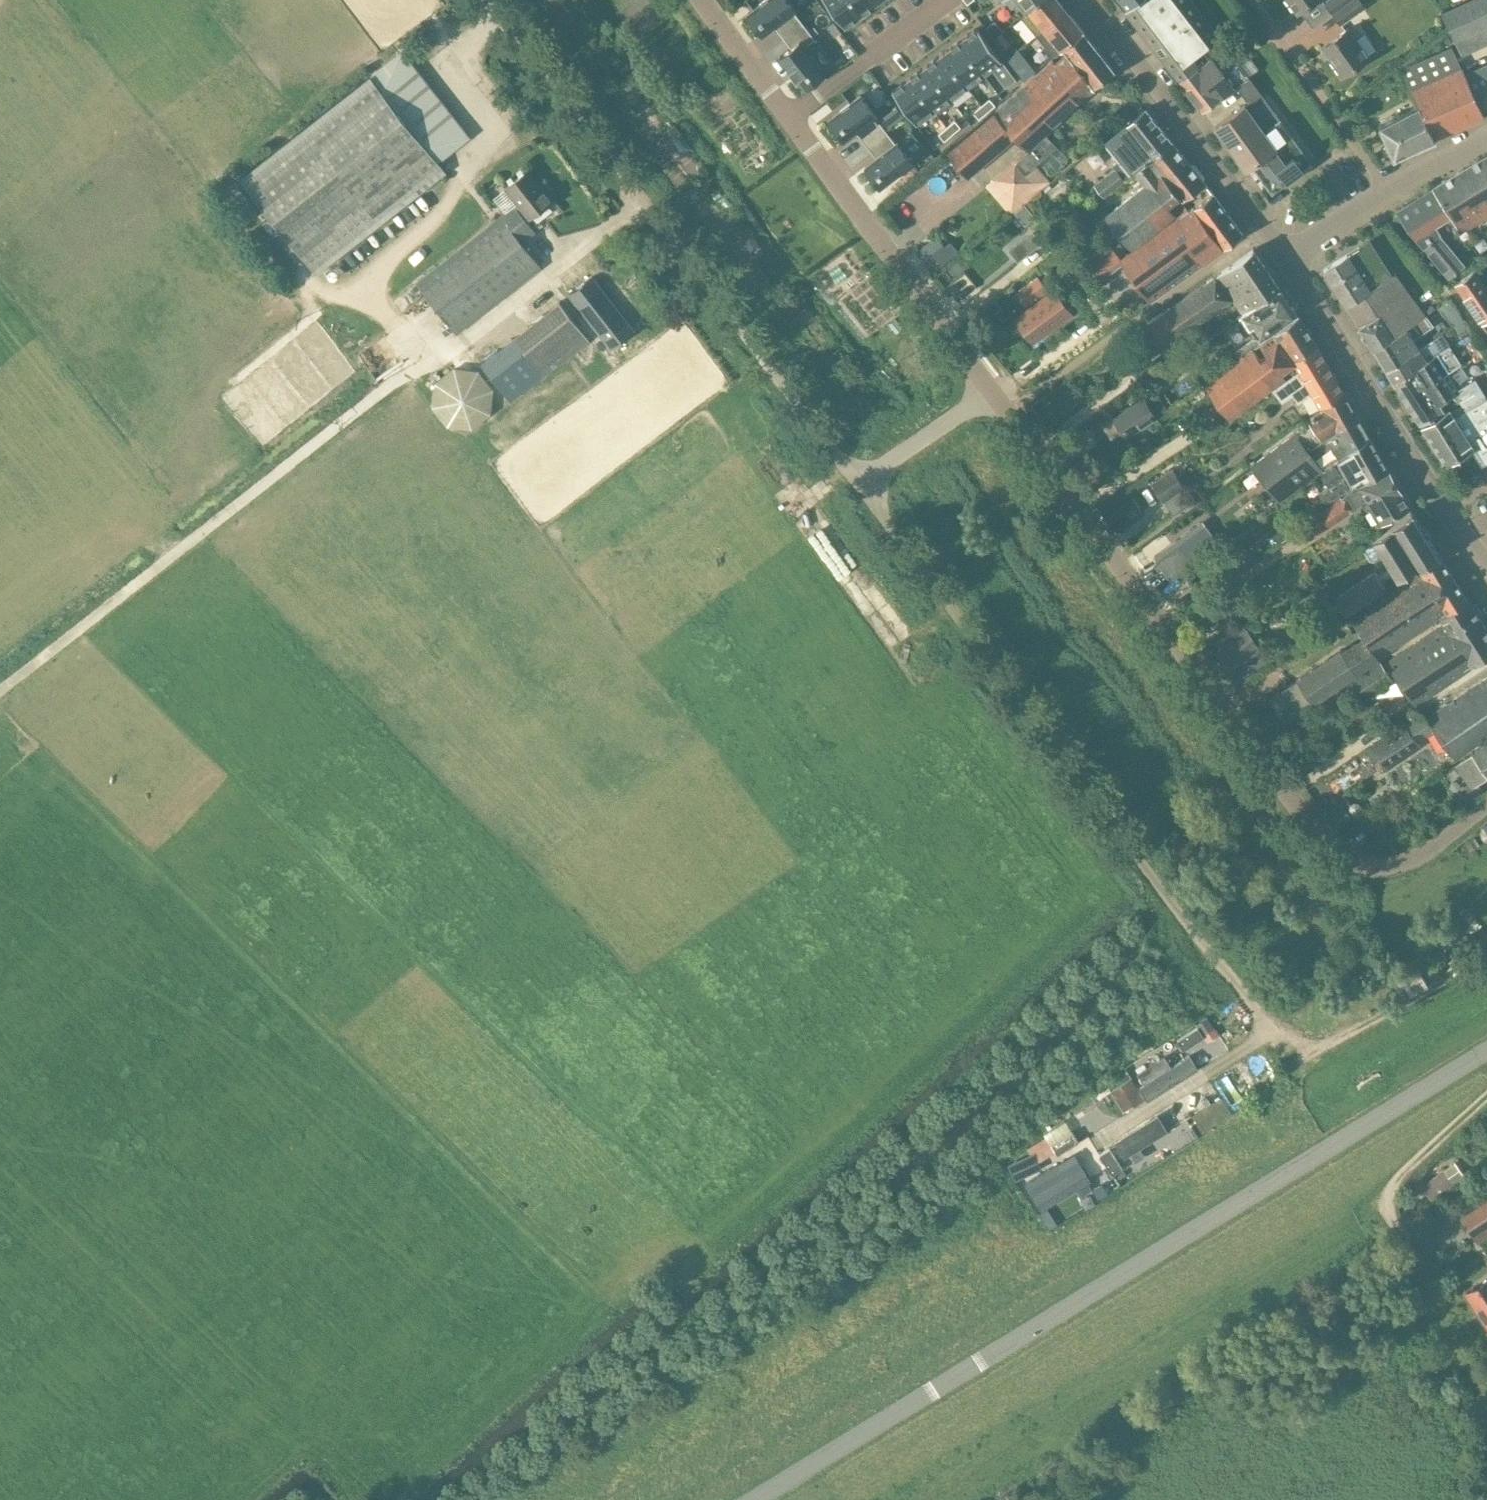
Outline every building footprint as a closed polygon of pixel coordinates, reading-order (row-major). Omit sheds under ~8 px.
[(748,14),(763,34),(774,25),(783,37),(802,21),(794,10),(795,9),(788,0),(766,0),(748,14)] [(851,0),(825,0),(844,27),(862,14),(851,0)] [(862,14),(879,1),(878,0),(852,0),(862,14)] [(1012,7),(1014,6),(1017,9),(1022,5),(1025,9),(1035,0),(1006,0),(1012,7)] [(1066,9),(1058,0),(1035,0),(1025,9),(1018,14),(1035,34),(1043,28),(1066,9)] [(1126,8),(1137,0),(1119,0),(1126,8)] [(1124,10),(1146,39),(1165,24),(1161,19),(1186,0),(1137,0),(1126,8),(1124,10)] [(1146,39),(1161,57),(1180,82),(1212,58),(1211,57),(1226,45),(1218,35),(1191,0),(1186,0),(1161,19),(1165,24),(1146,39)] [(1297,12),(1313,0),(1288,0),(1297,12)] [(1325,2),(1332,13),(1350,0),(1328,0),(1325,2)] [(1332,13),(1340,23),(1365,6),(1361,0),(1350,0),(1332,13)] [(1462,55),(1486,44),(1486,0),(1467,0),(1442,11),(1462,55)] [(1051,55),(1059,49),(1083,30),(1066,9),(1043,28),(1035,34),(1051,55)] [(791,48),(780,57),(791,71),(805,88),(811,83),(824,73),(805,47),(815,38),(802,21),(783,37),(791,48)] [(995,21),(985,28),(993,38),(1002,31),(995,21)] [(961,40),(984,72),(1002,59),(978,27),(961,40)] [(1342,75),(1368,57),(1347,28),(1322,46),(1342,75)] [(1113,70),(1083,30),(1059,49),(1064,54),(1052,64),(1049,61),(992,110),(944,150),(966,176),(1014,135),(1024,149),(1025,148),(1027,149),(1013,161),(1024,174),(1036,164),(1040,160),(1043,165),(1054,154),(1051,151),(1056,145),(1044,132),(1095,88),(1093,86),(1113,70)] [(961,40),(944,53),(967,85),(984,72),(961,40)] [(399,53),(371,75),(240,177),(316,274),(446,172),(430,151),(458,129),(399,53)] [(944,53),(927,65),(950,97),(967,85),(944,53)] [(1238,61),(1248,76),(1258,68),(1247,54),(1238,61)] [(1212,58),(1180,82),(1202,110),(1235,85),(1248,76),(1238,61),(1223,72),(1212,58)] [(1379,125),(1387,143),(1381,148),(1385,156),(1392,156),(1392,158),(1393,157),(1433,139),(1433,140),(1485,117),(1483,111),(1486,109),(1486,63),(1465,72),(1463,67),(1462,67),(1411,90),(1418,105),(1417,105),(1379,125)] [(927,65),(909,78),(933,110),(950,97),(927,65)] [(1011,72),(1002,78),(1007,85),(1016,79),(1011,72)] [(1260,91),(1249,77),(1236,87),(1247,101),(1260,91)] [(916,123),(933,110),(909,78),(892,91),(916,123)] [(880,87),(868,96),(890,125),(902,116),(892,103),(880,87)] [(836,114),(829,119),(843,138),(844,139),(855,131),(866,144),(886,129),(875,115),(876,115),(874,112),(861,95),(836,114)] [(1262,130),(1278,118),(1279,117),(1264,97),(1247,109),(1262,130)] [(990,98),(982,105),(987,112),(995,105),(990,98)] [(1312,163),(1296,141),(1278,118),(1262,130),(1247,109),(1244,104),(1215,127),(1241,161),(1242,160),(1247,168),(1251,166),(1255,171),(1271,194),(1312,163)] [(982,105),(973,112),(979,119),(987,112),(982,105)] [(1112,165),(1114,168),(1123,179),(1134,170),(1171,141),(1145,109),(1106,139),(1121,157),(1112,165)] [(955,120),(947,127),(952,133),(961,127),(955,120)] [(947,127),(939,134),(944,140),(952,133),(947,127)] [(876,158),(865,167),(881,186),(885,183),(912,162),(897,142),(896,143),(886,129),(866,144),(876,158)] [(1130,248),(1158,226),(1139,201),(1188,162),(1171,141),(1134,170),(1144,183),(1105,216),(1130,248)] [(1432,187),(1458,231),(1460,233),(1486,217),(1486,154),(1469,164),(1432,187)] [(1024,174),(1013,161),(984,186),(1011,216),(1051,180),(1036,164),(1024,174)] [(1173,214),(1171,211),(1170,211),(1181,202),(1205,183),(1188,162),(1139,201),(1158,226),(1173,214)] [(1103,195),(1123,179),(1114,168),(1097,182),(1094,184),(1103,195)] [(507,187),(530,216),(554,198),(540,180),(537,182),(528,170),(507,187)] [(1460,243),(1454,235),(1458,231),(1432,187),(1397,209),(1400,216),(1449,276),(1465,262),(1454,248),(1460,243)] [(1171,211),(1173,214),(1176,218),(1121,258),(1150,300),(1242,234),(1212,192),(1188,211),(1181,202),(1170,211),(1171,211)] [(489,224),(416,281),(457,334),(542,267),(522,242),(536,231),(514,204),(489,223),(489,224)] [(1009,250),(1018,261),(1035,247),(1026,236),(1009,250)] [(934,271),(949,258),(931,238),(916,251),(934,271)] [(1346,305),(1392,273),(1369,239),(1323,269),(1346,305)] [(1233,297),(1243,312),(1278,287),(1252,249),(1139,328),(1156,351),(1233,297)] [(1474,270),(1455,283),(1486,331),(1486,289),(1474,270)] [(1347,305),(1359,325),(1373,347),(1392,335),(1393,336),(1401,332),(1402,333),(1407,330),(1406,328),(1425,314),(1395,273),(1347,305)] [(1038,275),(1015,292),(1025,306),(1048,289),(1038,275)] [(634,330),(592,277),(569,294),(611,348),(634,330)] [(1234,351),(1240,359),(1268,338),(1265,334),(1295,312),(1278,287),(1243,312),(1259,336),(1254,339),(1253,337),(1234,351)] [(1023,330),(1033,323),(1041,334),(1070,312),(1053,290),(1015,318),(1023,330)] [(477,359),(507,400),(589,342),(559,300),(477,359)] [(1433,325),(1425,314),(1406,328),(1407,330),(1402,333),(1401,332),(1393,336),(1392,335),(1373,347),(1386,370),(1418,349),(1419,349),(1418,348),(1413,339),(1433,325)] [(1268,338),(1240,359),(1205,385),(1230,421),(1286,379),(1282,373),(1296,364),(1295,362),(1316,345),(1298,315),(1268,338)] [(1418,349),(1386,370),(1395,383),(1450,347),(1448,345),(1441,350),(1433,339),(1418,348),(1419,349),(1418,349)] [(1321,409),(1344,393),(1316,345),(1295,362),(1296,364),(1297,364),(1301,371),(1273,391),(1281,402),(1292,395),(1295,400),(1297,398),(1299,402),(1311,395),(1319,408),(1321,409)] [(1451,401),(1452,403),(1480,385),(1476,378),(1459,388),(1448,372),(1461,363),(1450,347),(1395,383),(1419,422),(1451,401)] [(434,381),(430,407),(445,426),(470,428),(490,413),(493,388),(478,369),(454,366),(434,381)] [(1480,385),(1452,403),(1453,405),(1460,400),(1465,409),(1453,417),(1448,410),(1422,427),(1444,463),(1470,447),(1480,463),(1486,459),(1486,396),(1480,385)] [(1307,450),(1357,415),(1344,393),(1321,409),(1308,417),(1311,422),(1294,433),(1307,450)] [(1144,396),(1112,417),(1126,438),(1158,417),(1144,396)] [(1294,433),(1252,465),(1279,501),(1322,468),(1323,470),(1369,435),(1357,415),(1307,450),(1294,433)] [(1363,479),(1365,482),(1387,467),(1369,435),(1337,460),(1320,473),(1328,486),(1318,493),(1326,505),(1363,479)] [(1365,482),(1342,496),(1350,508),(1352,511),(1359,506),(1363,504),(1365,507),(1370,504),(1371,505),(1368,508),(1378,525),(1409,505),(1387,467),(1365,482)] [(1172,468),(1151,482),(1163,499),(1184,485),(1172,468)] [(1334,518),(1350,508),(1342,496),(1327,506),(1334,518)] [(1346,614),(1414,571),(1439,554),(1412,511),(1379,533),(1377,531),(1374,532),(1372,535),(1374,539),(1364,545),(1363,550),(1370,560),(1375,562),(1385,555),(1396,572),(1391,576),(1383,565),(1335,597),(1346,614)] [(1186,556),(1205,543),(1196,531),(1178,545),(1186,556)] [(1439,554),(1414,571),(1415,573),(1351,616),(1364,635),(1341,649),(1340,648),(1296,677),(1313,703),(1349,680),(1350,680),(1380,659),(1441,618),(1468,599),(1439,554)] [(1468,599),(1441,618),(1447,627),(1388,664),(1415,706),(1486,657),(1486,629),(1468,599)] [(1225,640),(1215,647),(1229,668),(1240,661),(1225,640)] [(1394,680),(1380,659),(1350,680),(1363,701),(1394,680)] [(1486,738),(1486,676),(1427,718),(1421,710),(1402,722),(1416,743),(1418,742),(1433,732),(1430,728),(1432,726),(1456,760),(1486,738)] [(1313,703),(1297,679),(1267,698),(1283,723),(1313,703)] [(1416,743),(1402,722),(1370,744),(1388,769),(1421,746),(1418,742),(1416,743)] [(1472,753),(1472,754),(1454,765),(1471,789),(1486,778),(1486,742),(1472,753)] [(1403,997),(1428,984),(1416,960),(1391,974),(1403,997)] [(1140,1086),(1148,1098),(1199,1067),(1190,1053),(1172,1065),(1165,1054),(1139,1071),(1145,1083),(1140,1086)] [(1356,1094),(1382,1079),(1379,1074),(1374,1077),(1373,1075),(1370,1077),(1371,1079),(1361,1084),(1360,1082),(1356,1084),(1357,1086),(1353,1089),(1356,1094)] [(1143,1099),(1133,1079),(1112,1089),(1122,1110),(1143,1099)] [(1158,1114),(1116,1141),(1124,1156),(1169,1130),(1158,1114)] [(1072,1133),(1051,1146),(1058,1156),(1078,1143),(1072,1133)] [(1023,1181),(1047,1222),(1100,1190),(1077,1149),(1023,1181)] [(1110,1149),(1100,1155),(1114,1176),(1124,1169),(1110,1149)] [(1429,1196),(1465,1175),(1456,1161),(1420,1182),(1429,1196)] [(1474,1235),(1486,1226),(1486,1202),(1463,1218),(1474,1235)] [(1466,1294),(1486,1323),(1486,1279),(1466,1294)]
